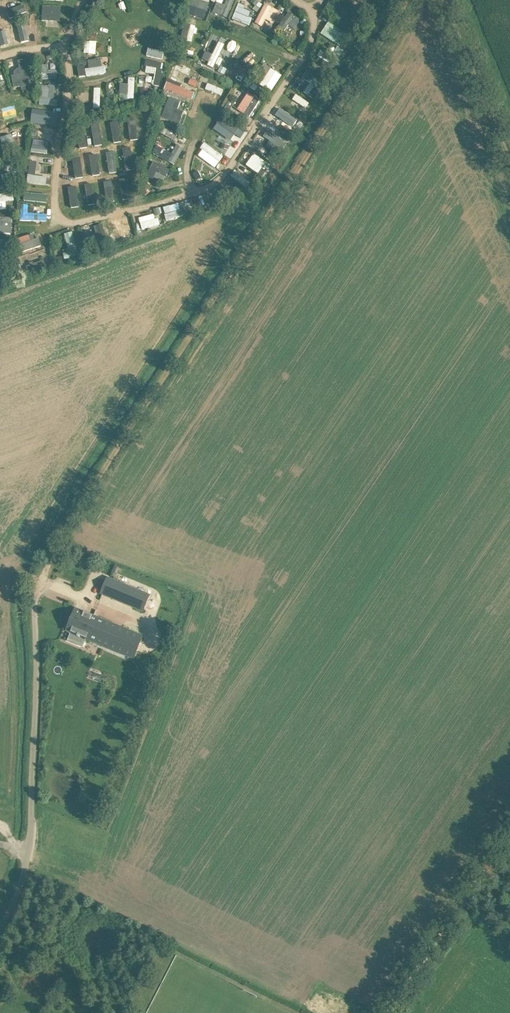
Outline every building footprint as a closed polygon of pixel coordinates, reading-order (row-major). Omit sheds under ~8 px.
[(228,18),(233,0),(226,0),(225,4),(216,1),(213,13),(228,18)] [(248,16),(250,11),(244,8),(245,5),(238,3),(232,19),(249,26),(252,18),(248,16)] [(264,3),(254,23),(269,30),(279,10),(264,3)] [(46,4),(44,13),(58,16),(59,6),(46,4)] [(288,12),(276,27),(287,36),(299,20),(288,12)] [(328,21),(320,33),(339,46),(348,34),(328,21)] [(187,24),(183,40),(193,42),(197,26),(187,24)] [(0,29),(0,36),(11,36),(11,39),(17,38),(16,28),(0,29)] [(319,51),(317,55),(327,61),(330,57),(319,51)] [(87,58),(77,60),(78,67),(88,65),(87,58)] [(89,68),(85,68),(85,75),(104,74),(103,58),(88,59),(89,68)] [(18,68),(11,69),(12,90),(29,89),(27,59),(18,59),(18,68)] [(159,86),(164,63),(148,60),(143,82),(159,86)] [(236,63),(231,74),(242,78),(247,67),(236,63)] [(39,79),(57,78),(57,69),(48,70),(48,64),(39,64),(39,79)] [(220,66),(218,71),(224,74),(227,69),(220,66)] [(270,68),(259,85),(270,93),(282,75),(270,68)] [(306,71),(301,79),(317,89),(322,80),(306,71)] [(134,98),(134,77),(128,77),(128,83),(119,83),(119,99),(134,98)] [(191,100),(194,91),(180,86),(181,83),(167,78),(163,90),(191,100)] [(40,104),(55,104),(55,85),(40,84),(40,104)] [(249,117),(260,99),(247,92),(236,109),(249,117)] [(305,108),(308,103),(295,94),(292,99),(305,108)] [(314,94),(310,99),(317,103),(320,98),(314,94)] [(230,100),(224,108),(229,111),(235,103),(230,100)] [(80,105),(76,108),(80,113),(84,110),(80,105)] [(285,112),(280,117),(288,126),(294,121),(285,112)] [(240,137),(244,131),(220,116),(213,128),(231,139),(235,134),(240,137)] [(165,127),(161,133),(174,141),(177,134),(165,127)] [(42,132),(41,138),(51,140),(50,145),(53,146),(56,135),(42,132)] [(12,134),(0,138),(6,156),(17,152),(12,134)] [(31,152),(52,153),(52,146),(40,145),(41,134),(32,134),(31,152)] [(181,135),(178,140),(184,144),(187,139),(181,135)] [(173,147),(169,154),(162,151),(158,160),(173,167),(180,150),(173,147)] [(249,159),(261,168),(266,162),(254,153),(249,159)] [(28,160),(27,182),(46,183),(46,176),(36,175),(36,161),(28,160)] [(146,176),(163,183),(169,168),(152,161),(146,176)] [(230,176),(247,188),(251,182),(234,170),(230,176)] [(143,186),(139,190),(146,196),(149,192),(143,186)] [(0,193),(0,202),(12,199),(11,191),(0,193)] [(198,199),(192,201),(194,208),(200,205),(198,199)] [(46,221),(46,213),(34,213),(34,203),(19,203),(19,221),(46,221)] [(163,208),(166,220),(182,215),(179,204),(163,208)] [(64,233),(69,254),(76,252),(72,232),(64,233)] [(25,248),(41,247),(40,234),(20,235),(20,242),(25,241),(25,248)] [(21,268),(15,270),(18,277),(24,275),(21,268)] [(107,577),(101,593),(143,611),(150,594),(107,577)] [(143,636),(84,612),(75,608),(66,630),(134,658),(143,636)]
